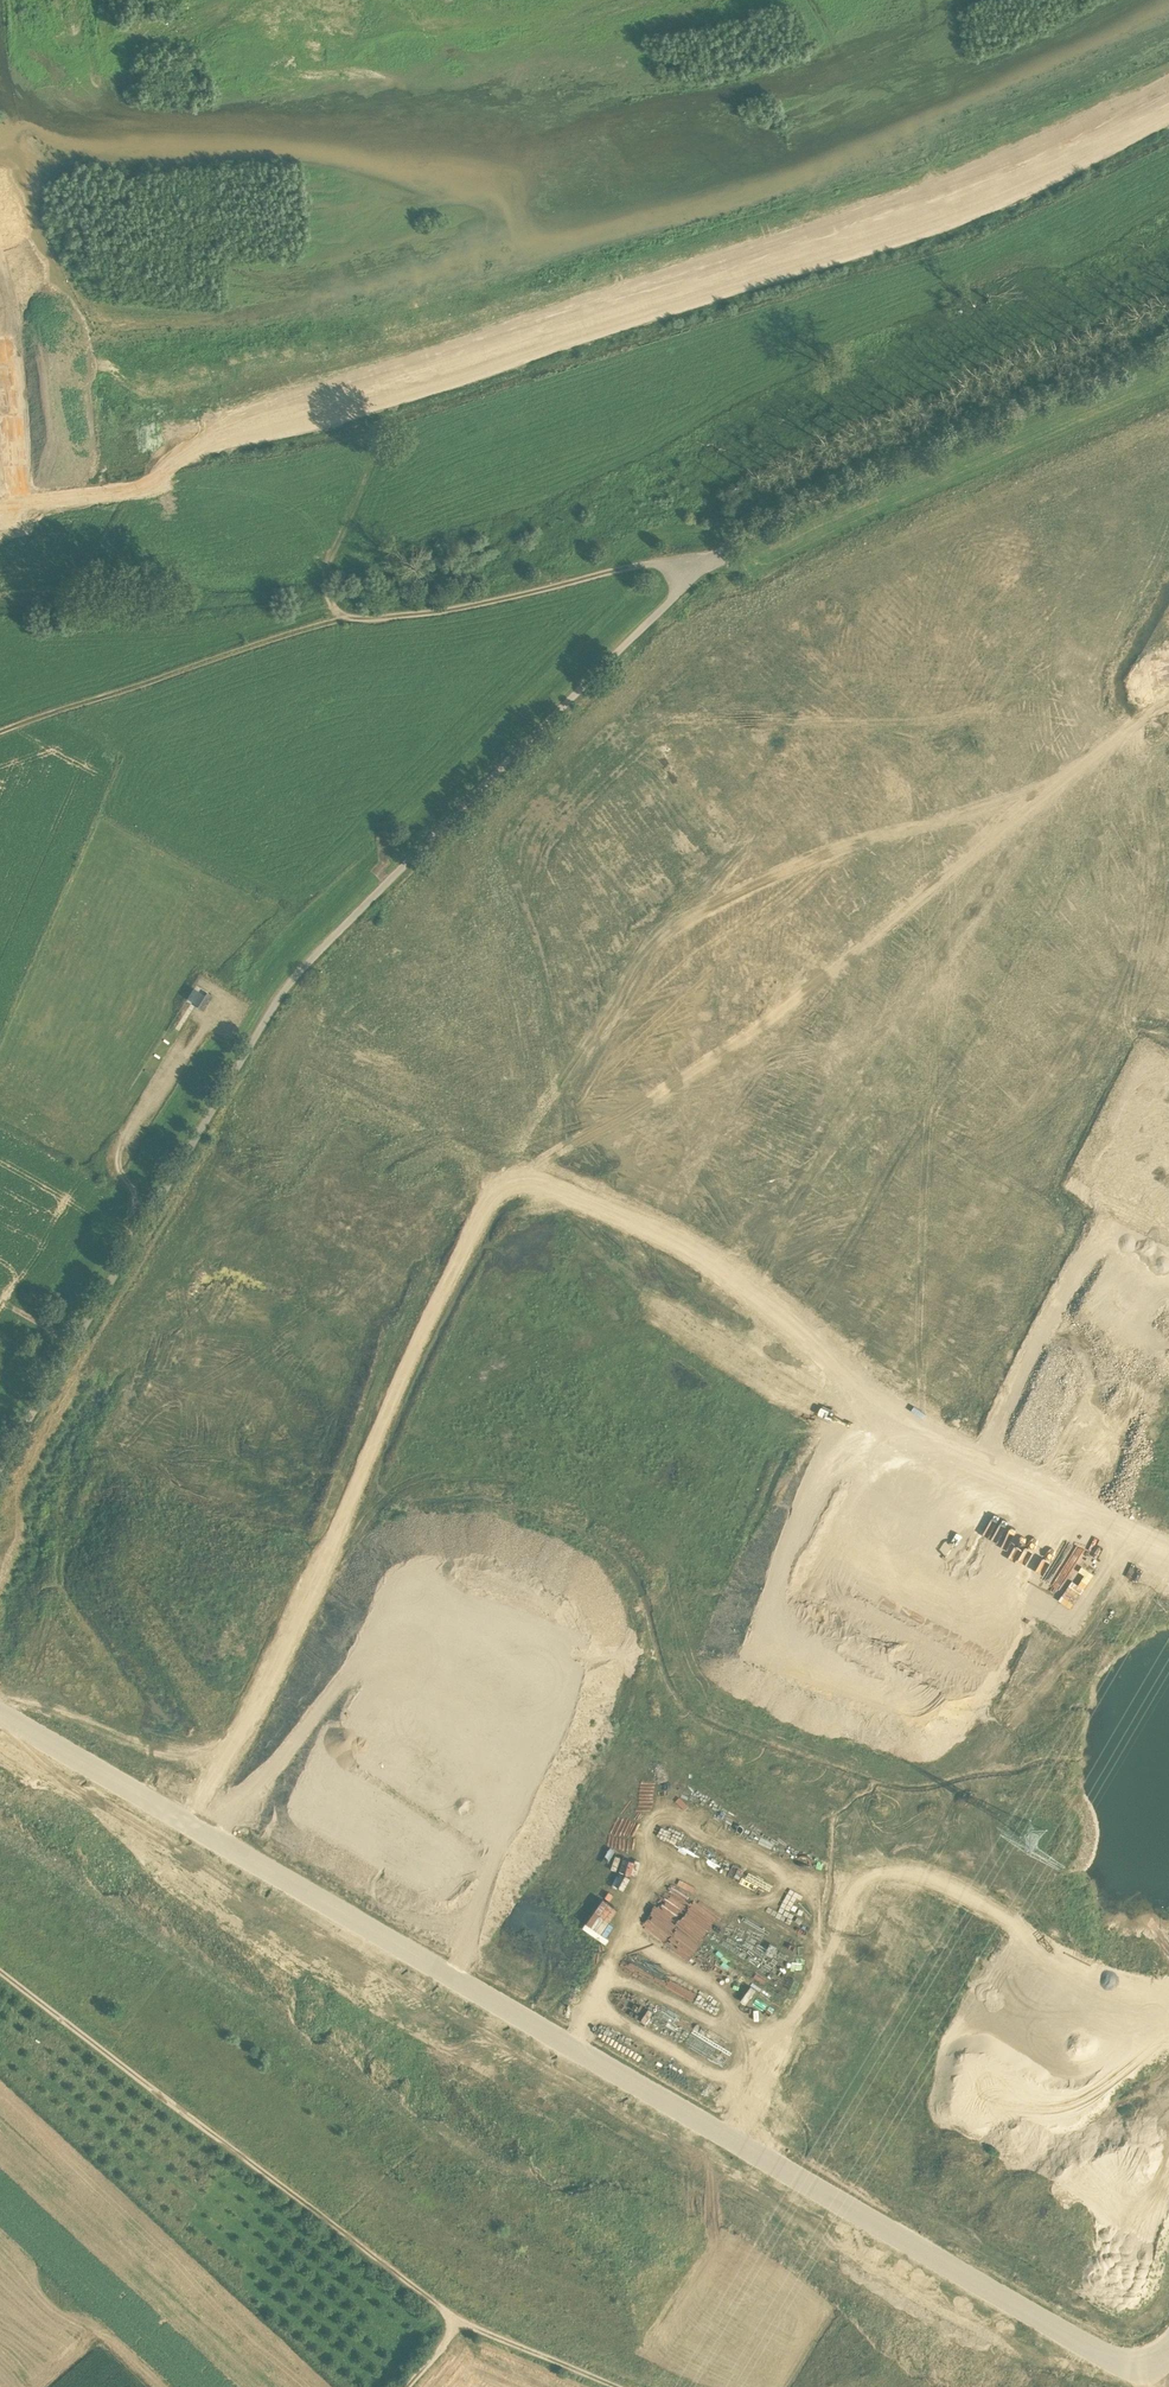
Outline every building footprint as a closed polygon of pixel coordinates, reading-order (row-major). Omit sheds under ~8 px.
[(190,1002),(202,1010),(212,996),(199,988),(190,1002)]
